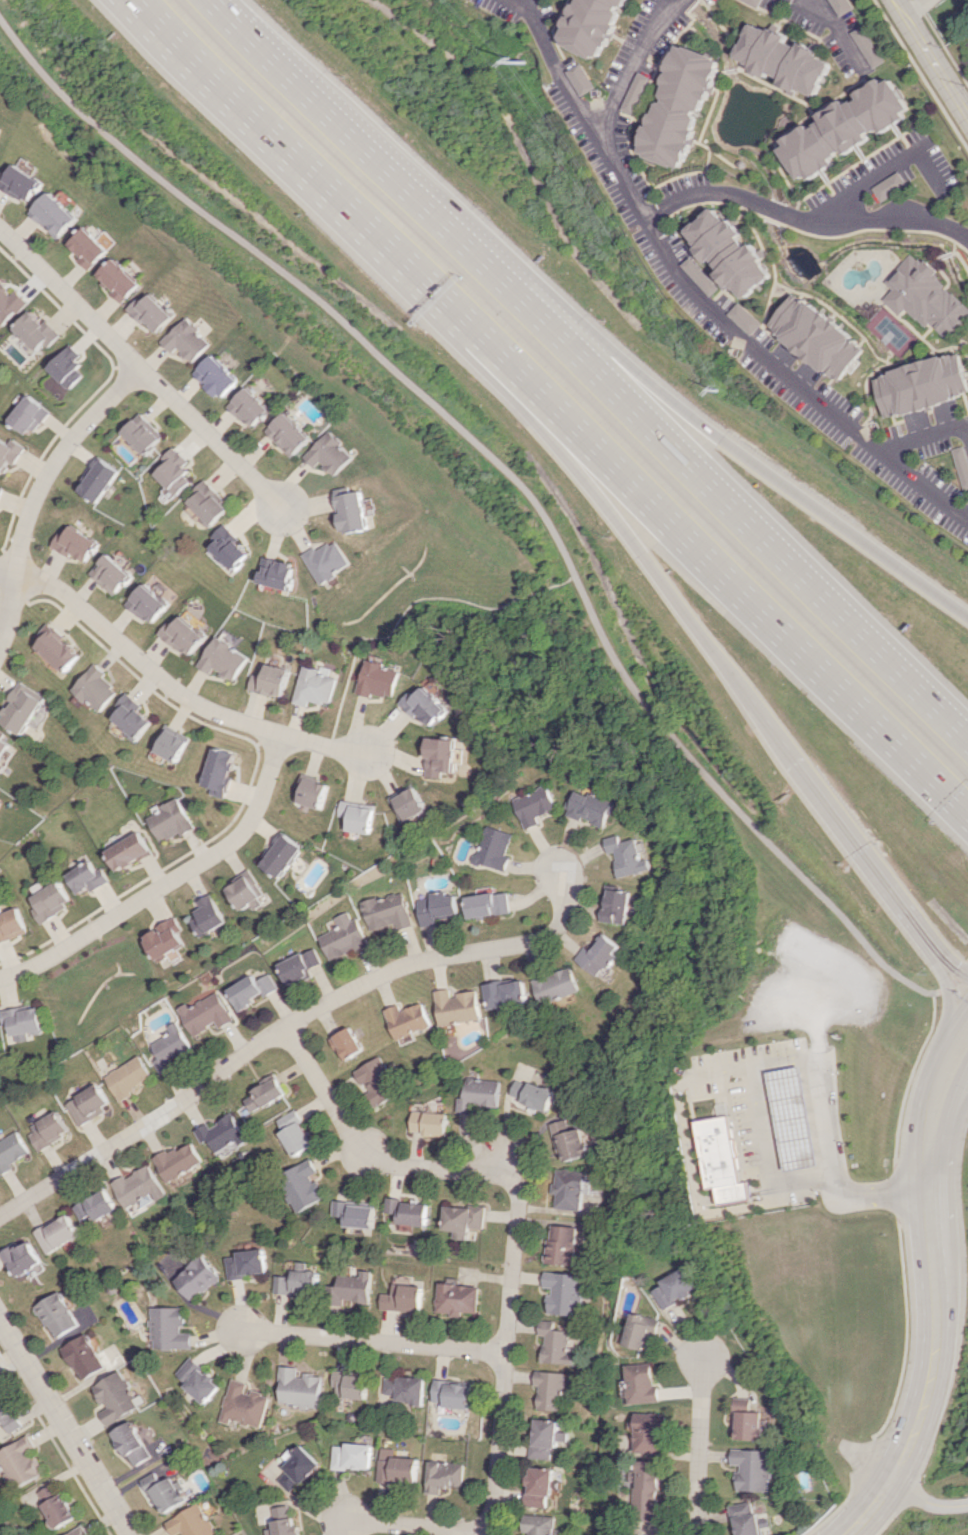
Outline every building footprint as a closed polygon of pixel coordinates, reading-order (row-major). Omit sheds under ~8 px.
[(561,46),(607,62),(629,0),(577,0),(561,46)] [(852,7),(847,0),(828,0),(838,16),(852,7)] [(735,57),(752,65),(750,71),(767,78),(769,73),(780,78),(777,86),(794,94),(796,89),(814,97),(831,60),(798,45),(797,46),(785,41),(787,37),(752,21),(735,57)] [(881,60),(861,25),(850,32),(869,66),(881,60)] [(713,53),(673,46),(663,102),(651,100),(641,158),(692,167),(713,53)] [(622,110),(635,114),(649,76),(636,71),(622,110)] [(781,139),(784,145),(778,149),(796,180),(804,175),(806,179),(832,164),(828,158),(839,152),(841,155),(868,139),(865,135),(875,128),(877,132),(910,113),(889,78),(881,82),(878,78),(853,93),(856,98),(845,105),(842,100),(816,115),(820,121),(809,127),(807,124),(781,139)] [(14,163),(8,174),(2,170),(0,174),(0,186),(29,204),(43,181),(14,163)] [(905,184),(897,171),(870,187),(878,201),(905,184)] [(30,211),(56,239),(77,219),(51,191),(30,211)] [(739,300),(770,275),(758,260),(762,256),(751,241),(745,246),(737,236),(741,232),(729,218),(725,221),(713,207),(684,230),(696,246),(691,249),(703,264),(709,259),(718,270),(716,271),(739,300)] [(68,244),(82,257),(78,260),(88,270),(108,250),(84,227),(68,244)] [(931,276),(935,271),(922,259),(919,263),(908,253),(883,283),(889,289),(880,300),(897,315),(902,309),(923,327),(927,323),(946,340),(967,315),(967,309),(931,276)] [(141,284),(114,257),(96,275),(122,302),(141,284)] [(679,266),(707,296),(716,287),(688,257),(679,266)] [(15,290),(11,294),(0,283),(0,323),(3,326),(27,301),(15,290)] [(157,334),(174,316),(150,293),(142,301),(138,297),(128,308),(157,334)] [(844,377),(864,336),(787,298),(785,302),(779,300),(761,336),(844,377)] [(758,323),(735,302),(724,314),(747,335),(758,323)] [(48,348),(61,334),(46,320),(43,323),(30,310),(13,329),(36,351),(43,344),(48,348)] [(172,353),(177,348),(192,362),(211,342),(185,317),(161,342),(172,353)] [(48,368),(70,389),(84,374),(78,369),(86,361),(69,345),(48,368)] [(959,352),(871,375),(882,418),(967,396),(967,388),(959,352)] [(221,399),(239,380),(211,354),(193,373),(221,399)] [(227,405),(252,429),(270,410),(246,386),(227,405)] [(8,422),(30,437),(49,409),(27,394),(8,422)] [(264,430),(291,457),(311,438),(284,411),(264,430)] [(121,433),(146,455),(164,435),(139,412),(121,433)] [(320,462),(334,476),(353,456),(328,431),(303,457),(314,467),(320,462)] [(24,446),(10,439),(8,443),(0,439),(0,476),(7,461),(15,465),(24,446)] [(961,489),(967,488),(967,459),(965,446),(953,448),(961,489)] [(191,480),(186,475),(193,467),(172,447),(161,457),(167,462),(155,474),(177,495),(191,480)] [(98,503),(120,470),(101,458),(79,491),(98,503)] [(188,502),(211,526),(232,507),(205,479),(193,490),(196,494),(188,502)] [(345,534),(370,528),(362,491),(336,496),(345,534)] [(213,535),(218,541),(211,546),(233,570),(252,553),(225,524),(213,535)] [(51,546),(69,556),(71,552),(88,562),(99,541),(71,525),(65,535),(59,532),(51,546)] [(322,584),(353,565),(337,540),(319,550),(317,546),(304,554),(322,584)] [(90,572),(115,596),(133,577),(109,553),(90,572)] [(258,582),(290,590),(297,564),(265,556),(258,582)] [(169,604),(143,583),(126,604),(152,625),(169,604)] [(206,637),(182,614),(173,624),(169,620),(159,632),(187,657),(206,637)] [(81,654),(52,627),(35,646),(64,673),(81,654)] [(233,681),(248,656),(214,636),(197,666),(210,674),(213,668),(233,681)] [(399,668),(363,660),(356,693),(370,696),(370,693),(393,698),(399,668)] [(247,688),(280,698),(289,670),(262,661),(258,676),(252,674),(247,688)] [(117,692),(102,677),(106,674),(94,663),(71,688),(97,713),(117,692)] [(330,704),(335,677),(326,675),(326,670),(301,665),(293,703),(306,706),(307,700),(330,704)] [(8,702),(0,718),(0,723),(22,735),(43,695),(17,681),(7,701),(8,702)] [(448,709),(423,686),(414,695),(410,690),(398,703),(414,717),(418,713),(432,726),(448,709)] [(114,708),(117,710),(110,720),(137,740),(152,720),(138,711),(142,705),(125,693),(114,708)] [(177,763),(189,738),(164,725),(151,750),(177,763)] [(8,744),(0,738),(0,756),(8,744)] [(454,772),(455,739),(426,738),(425,776),(441,777),(442,771),(454,772)] [(225,798),(236,752),(212,746),(203,785),(211,787),(210,794),(225,798)] [(328,784),(301,775),(292,801),(319,809),(328,784)] [(388,798),(403,823),(428,808),(412,783),(388,798)] [(524,830),(539,824),(536,816),(556,808),(547,785),(512,799),(524,830)] [(566,815),(581,821),(582,818),(604,827),(615,802),(590,791),(588,795),(576,790),(566,815)] [(149,813),(163,843),(194,828),(179,799),(149,813)] [(338,816),(344,817),(342,829),(370,834),(375,808),(341,801),(338,816)] [(512,834),(485,825),(473,861),(504,872),(510,856),(505,855),(512,834)] [(153,851),(139,830),(106,851),(120,873),(153,851)] [(262,865),(280,879),(304,848),(282,831),(264,855),(268,857),(262,865)] [(104,867),(96,871),(92,861),(67,872),(77,894),(90,888),(91,891),(110,882),(104,867)] [(268,903),(253,873),(229,885),(242,911),(254,904),(256,909),(268,903)] [(38,923),(72,904),(59,880),(30,896),(36,906),(31,909),(38,923)] [(604,921),(629,924),(631,891),(606,889),(604,921)] [(456,894),(447,895),(447,890),(430,893),(430,898),(417,899),(421,924),(459,919),(456,894)] [(469,919),(511,912),(507,890),(465,897),(469,919)] [(370,933),(412,923),(405,892),(378,898),(377,897),(362,901),(370,933)] [(199,901),(203,908),(197,911),(200,917),(194,920),(202,936),(229,922),(214,893),(199,901)] [(26,932),(17,907),(0,913),(0,942),(26,932)] [(331,961),(370,945),(358,918),(352,920),(348,911),(335,917),(339,927),(320,936),(331,961)] [(185,930),(178,917),(145,935),(158,959),(187,944),(181,932),(185,930)] [(598,976),(605,966),(610,970),(620,956),(616,953),(622,946),(606,934),(591,954),(584,949),(576,960),(598,976)] [(310,968),(322,963),(315,948),(279,963),(288,985),(312,975),(310,968)] [(581,991),(572,966),(533,981),(542,1005),(581,991)] [(241,1010),(279,987),(270,973),(257,981),(253,974),(229,989),(241,1010)] [(525,980),(501,984),(501,981),(483,984),(488,1010),(529,1003),(525,980)] [(436,990),(440,1025),(481,1020),(478,991),(452,994),(451,988),(436,990)] [(235,1020),(219,991),(190,1007),(188,1003),(179,1008),(194,1036),(218,1023),(221,1028),(235,1020)] [(386,1010),(398,1040),(433,1026),(423,1002),(402,1010),(400,1004),(386,1010)] [(20,1010),(20,1007),(0,1010),(0,1016),(2,1025),(8,1024),(11,1037),(43,1030),(38,1007),(20,1010)] [(172,1032),(152,1044),(161,1057),(154,1062),(161,1074),(175,1065),(173,1062),(194,1049),(177,1021),(168,1026),(172,1032)] [(345,1061),(365,1050),(352,1026),(331,1038),(345,1061)] [(153,1080),(142,1056),(105,1074),(117,1098),(153,1080)] [(355,1071),(378,1107),(402,1092),(379,1056),(355,1071)] [(769,1071),(784,1171),(816,1166),(801,1066),(769,1071)] [(247,1099),(255,1113),(289,1094),(277,1073),(265,1079),(267,1083),(255,1090),(257,1094),(247,1099)] [(458,1113),(477,1113),(477,1105),(499,1106),(500,1080),(466,1078),(466,1098),(459,1098),(458,1113)] [(548,1111),(555,1090),(517,1078),(510,1098),(548,1111)] [(106,1111),(104,1106),(110,1102),(99,1083),(66,1102),(80,1126),(106,1111)] [(282,1132),(295,1156),(317,1145),(298,1109),(280,1119),(286,1130),(282,1132)] [(39,1149),(71,1135),(60,1111),(28,1126),(39,1149)] [(450,1113),(413,1111),(412,1134),(449,1135),(450,1113)] [(197,1129),(204,1144),(212,1140),(218,1152),(227,1148),(230,1153),(251,1142),(236,1113),(212,1126),(210,1123),(197,1129)] [(699,1120),(709,1189),(718,1187),(721,1205),(754,1200),(751,1181),(744,1182),(738,1138),(734,1139),(731,1116),(699,1120)] [(551,1123),(562,1163),(591,1154),(583,1127),(571,1131),(567,1118),(551,1123)] [(17,1130),(0,1141),(0,1173),(2,1176),(15,1167),(13,1164),(31,1152),(17,1130)] [(169,1182),(206,1162),(193,1139),(157,1160),(169,1182)] [(299,1213),(325,1199),(313,1175),(320,1171),(313,1158),(280,1175),(299,1213)] [(169,1195),(151,1163),(114,1184),(128,1208),(155,1193),(159,1201),(169,1195)] [(557,1208),(584,1210),(585,1192),(590,1193),(592,1171),(556,1169),(555,1194),(558,1194),(557,1208)] [(99,1221),(120,1209),(107,1188),(76,1208),(85,1222),(95,1215),(99,1221)] [(430,1225),(431,1201),(389,1199),(388,1213),(400,1213),(400,1224),(430,1225)] [(377,1203),(336,1202),(335,1215),(347,1216),(347,1226),(376,1228),(377,1203)] [(487,1206),(446,1205),(445,1230),(455,1230),(455,1238),(471,1239),(471,1228),(486,1229),(487,1206)] [(49,1254),(82,1235),(69,1212),(36,1231),(49,1254)] [(576,1264),(577,1226),(551,1225),(549,1264),(576,1264)] [(16,1277),(43,1263),(31,1239),(4,1253),(16,1277)] [(228,1257),(229,1277),(267,1274),(266,1249),(238,1251),(238,1256),(228,1257)] [(221,1277),(203,1255),(173,1279),(191,1301),(221,1277)] [(275,1275),(274,1292),(318,1294),(319,1270),(308,1270),(308,1262),(297,1261),(296,1269),(289,1269),(289,1276),(275,1275)] [(655,1290),(664,1308),(699,1291),(687,1268),(662,1280),(665,1285),(655,1290)] [(372,1271),(362,1270),(362,1275),(339,1274),(338,1285),(331,1285),(330,1301),(371,1303),(372,1271)] [(551,1314),(584,1315),(586,1274),(547,1272),(546,1287),(552,1287),(551,1314)] [(479,1314),(481,1285),(439,1283),(437,1312),(479,1314)] [(381,1309),(422,1311),(424,1286),(393,1284),(393,1293),(381,1293),(381,1309)] [(81,1324),(61,1291),(36,1306),(56,1339),(81,1324)] [(191,1348),(191,1332),(183,1332),(183,1307),(151,1307),(151,1348),(191,1348)] [(660,1319),(635,1312),(626,1344),(651,1351),(660,1319)] [(576,1364),(577,1351),(572,1351),(573,1330),(558,1329),(558,1321),(543,1320),(542,1335),(546,1335),(545,1362),(576,1364)] [(106,1368),(89,1334),(63,1346),(80,1380),(106,1368)] [(203,1403),(220,1386),(190,1357),(173,1375),(203,1403)] [(654,1386),(653,1363),(627,1364),(629,1404),(661,1402),(660,1386),(654,1386)] [(320,1407),(321,1375),(296,1374),(296,1367),(279,1366),(277,1405),(320,1407)] [(107,1426),(142,1405),(122,1369),(93,1386),(106,1409),(99,1412),(107,1426)] [(574,1390),(575,1373),(538,1371),(537,1385),(541,1385),(540,1409),(564,1410),(565,1389),(574,1390)] [(367,1374),(333,1373),(332,1397),(366,1398),(367,1374)] [(424,1404),(425,1377),(384,1376),(383,1394),(396,1395),(395,1402),(424,1404)] [(259,1427),(267,1396),(243,1390),(245,1383),(229,1378),(218,1421),(228,1424),(229,1420),(259,1427)] [(432,1401),(443,1402),(443,1407),(471,1409),(472,1383),(433,1381),(432,1401)] [(0,1390),(0,1424),(3,1423),(9,1433),(21,1427),(0,1390)] [(762,1412),(750,1411),(750,1398),(733,1398),(732,1439),(761,1440),(762,1412)] [(662,1413),(635,1413),(636,1451),(662,1450),(662,1413)] [(534,1458),(554,1459),(554,1446),(570,1446),(571,1432),(561,1431),(561,1420),(535,1419),(534,1458)] [(151,1458),(134,1421),(114,1430),(131,1467),(151,1458)] [(43,1473),(30,1451),(35,1448),(27,1435),(0,1451),(0,1461),(16,1489),(43,1473)] [(371,1469),(372,1444),(344,1443),(344,1446),(332,1446),(331,1468),(371,1469)] [(301,1486),(321,1464),(299,1445),(281,1466),(286,1470),(276,1480),(289,1492),(298,1482),(301,1486)] [(767,1491),(768,1450),(730,1449),(730,1464),(737,1464),(736,1491),(767,1491)] [(418,1458),(391,1457),(391,1450),(380,1450),(379,1482),(417,1484),(418,1458)] [(465,1463),(429,1461),(428,1489),(464,1490),(465,1463)] [(635,1521),(661,1521),(661,1461),(639,1461),(639,1486),(635,1486),(635,1521)] [(557,1468),(530,1467),(529,1506),(550,1507),(550,1496),(555,1496),(557,1468)] [(162,1515),(189,1499),(175,1475),(162,1482),(156,1471),(142,1479),(162,1515)] [(39,1491),(45,1504),(43,1504),(54,1529),(76,1519),(64,1492),(57,1495),(53,1485),(39,1491)] [(736,1534),(762,1534),(760,1528),(768,1527),(767,1518),(756,1520),(753,1501),(730,1505),(736,1534)] [(200,1503),(166,1521),(173,1534),(175,1534),(180,1532),(182,1534),(217,1534),(200,1503)] [(301,1534),(299,1525),(293,1526),(289,1504),(271,1508),(274,1528),(265,1529),(266,1534),(297,1534),(301,1534)] [(557,1516),(526,1514),(525,1532),(530,1533),(530,1534),(556,1534),(557,1516)] [(84,1525),(65,1534),(88,1534),(84,1525)]
